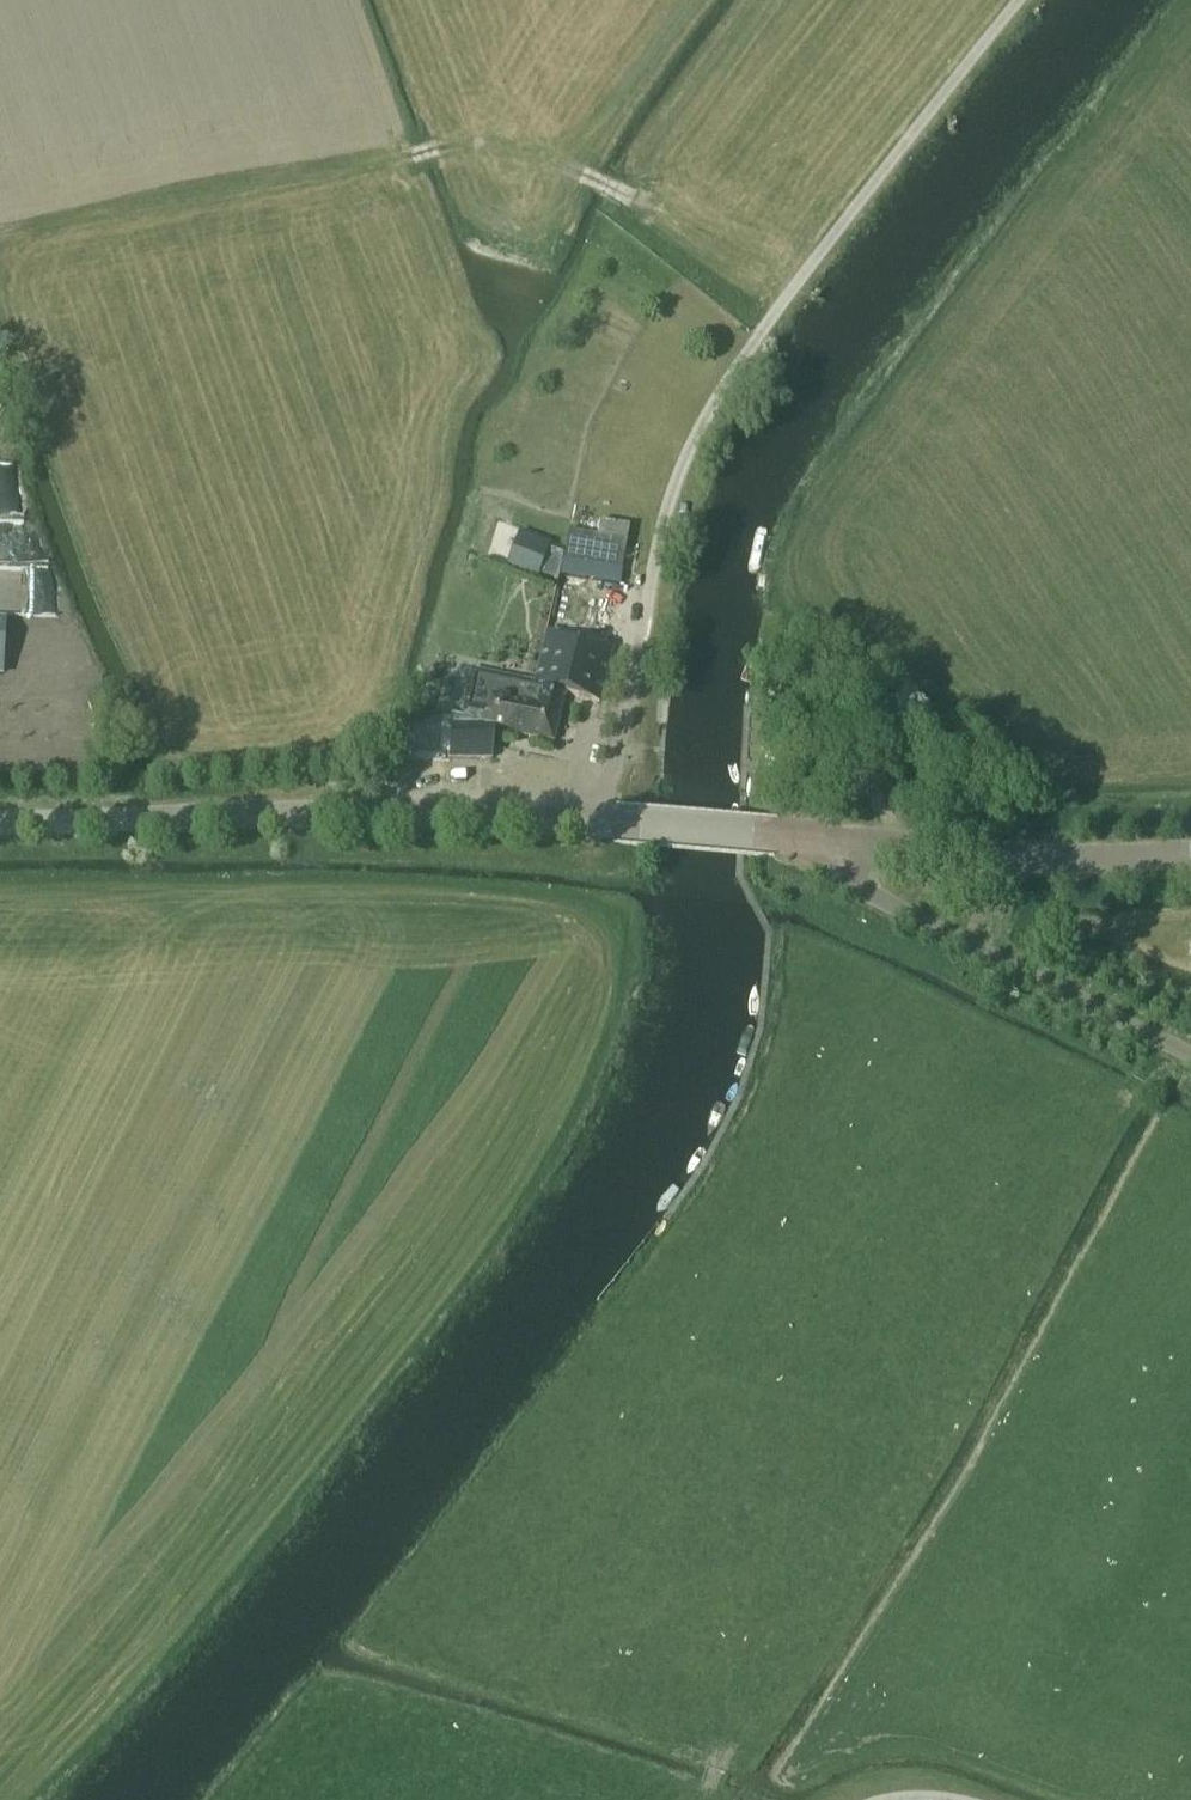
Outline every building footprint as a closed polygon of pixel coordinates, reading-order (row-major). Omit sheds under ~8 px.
[(25,463),(0,463),(0,511),(24,512),(25,463)] [(569,531),(564,561),(622,570),(629,527),(600,522),(597,536),(569,531)] [(538,571),(546,549),(519,539),(511,562),(538,571)] [(553,742),(554,742),(566,694),(600,701),(611,653),(612,649),(546,634),(534,686),(473,673),(464,712),(485,716),(483,726),(451,726),(451,737),(450,760),(491,760),(491,748),(492,731),(553,742)]
